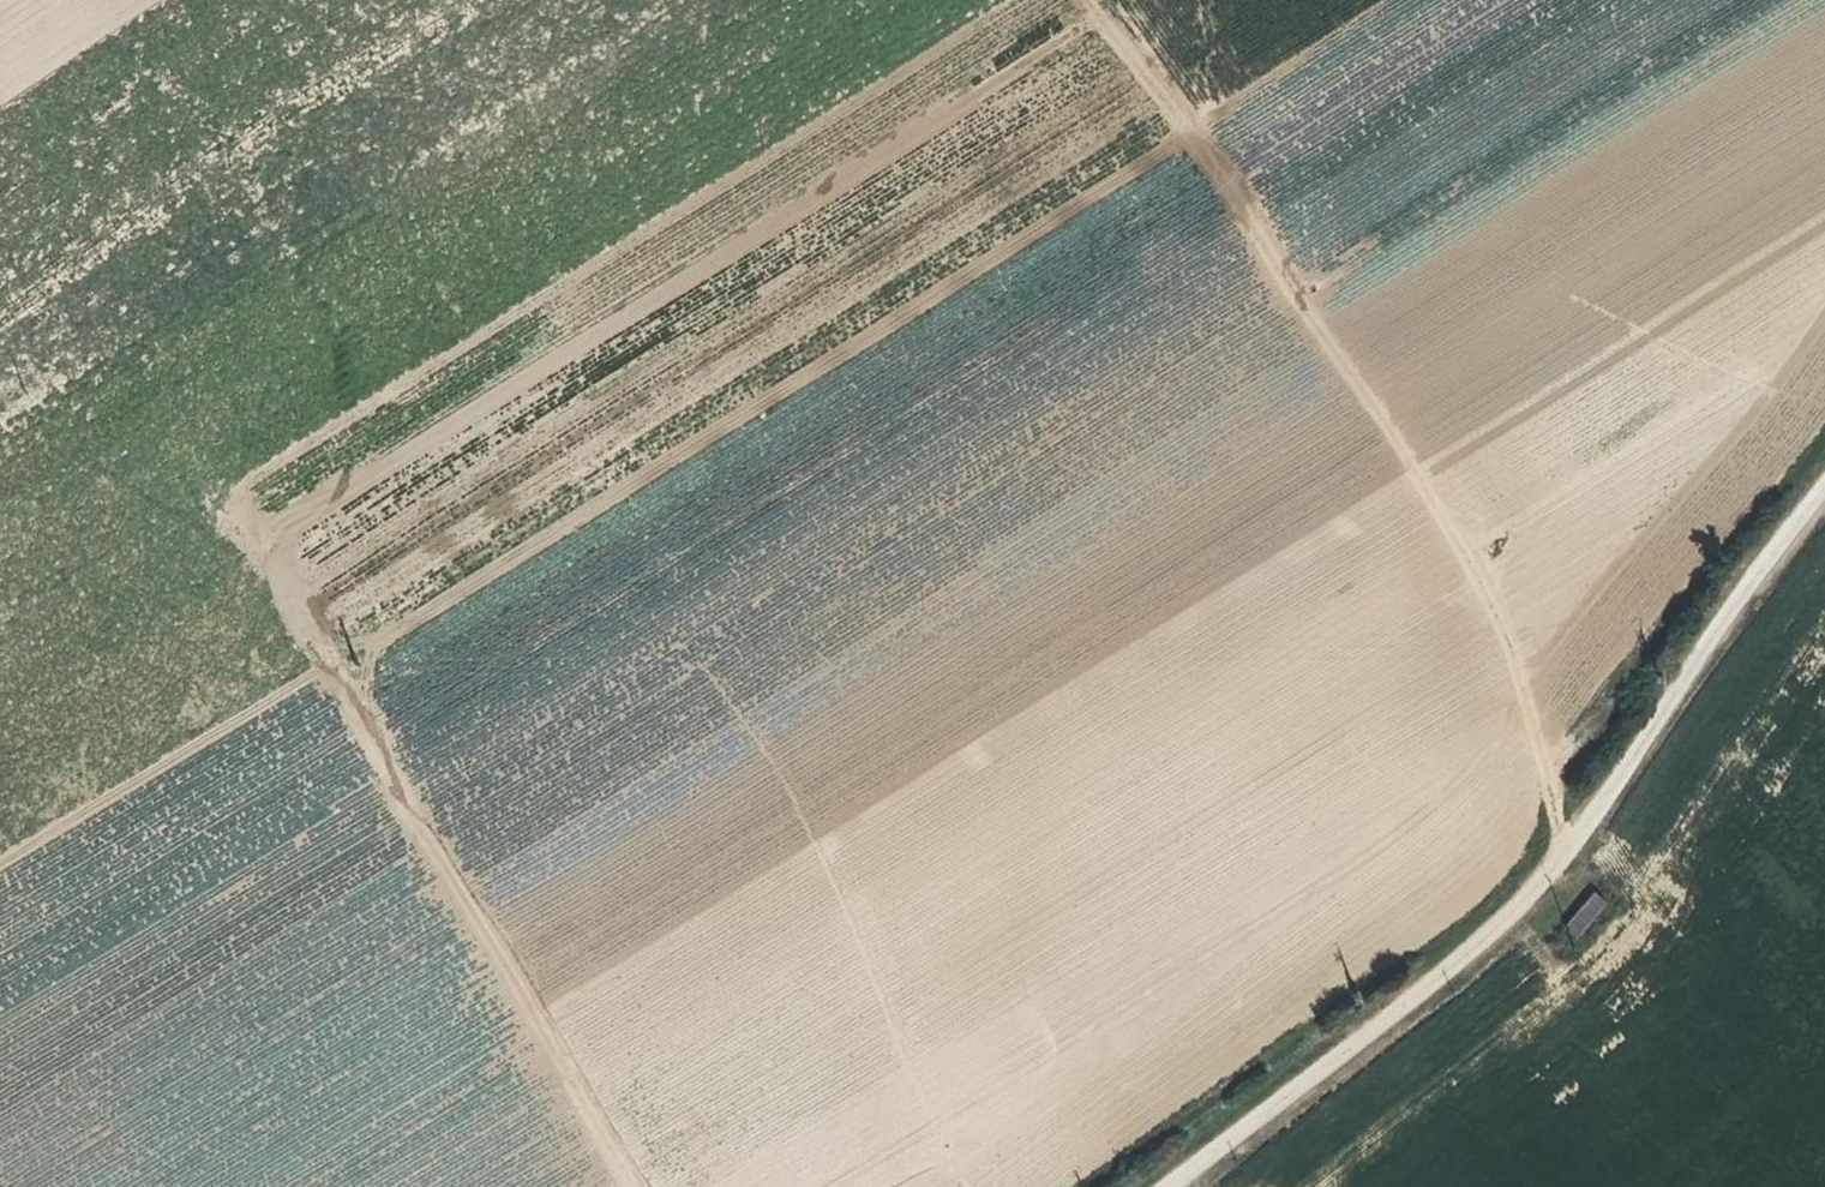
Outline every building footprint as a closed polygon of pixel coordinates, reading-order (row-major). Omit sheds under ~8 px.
[(1561,931),(1574,942),(1605,909),(1592,898),(1561,931)]
